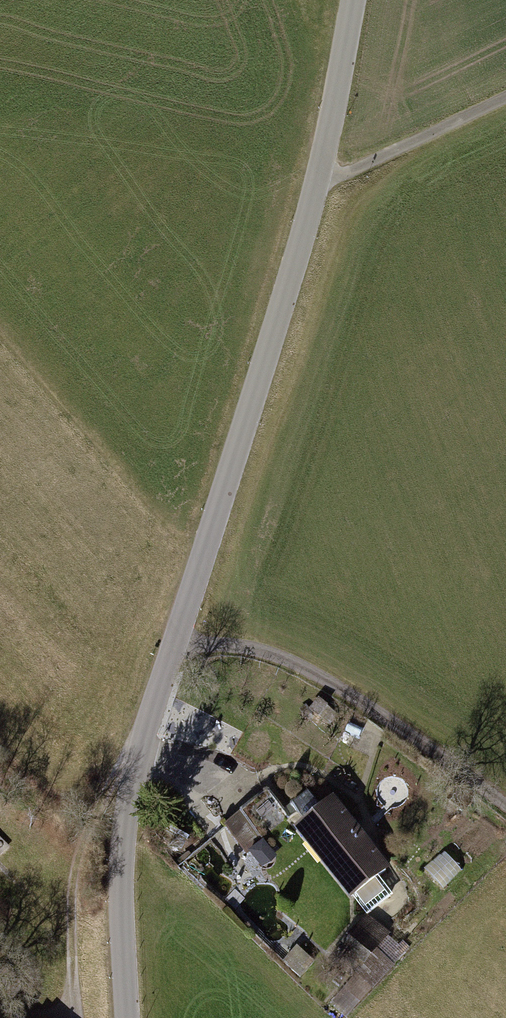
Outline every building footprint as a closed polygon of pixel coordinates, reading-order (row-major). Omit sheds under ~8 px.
[(358,843),(330,810),(291,843),(319,876),(358,843)] [(385,875),(358,843),(319,876),(346,908),(385,875)]
